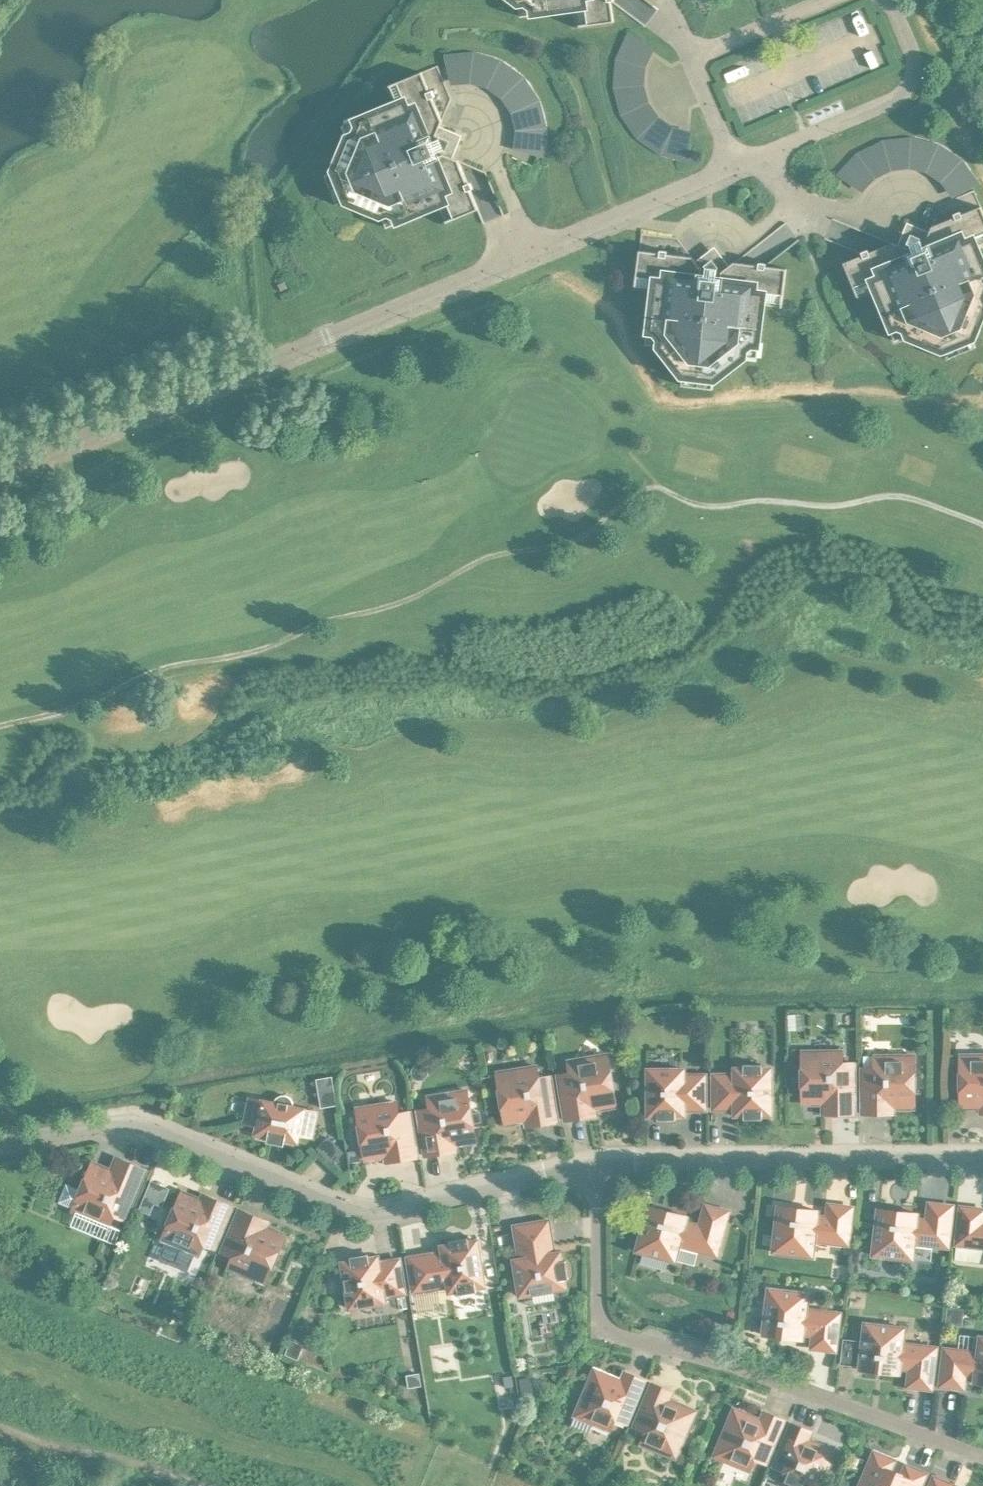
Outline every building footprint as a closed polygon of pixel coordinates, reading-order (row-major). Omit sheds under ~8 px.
[(611,0),(517,0),(518,1),(520,16),(536,14),(535,10),(576,5),(578,24),(574,25),(574,27),(613,21),(611,0)] [(359,120),(358,117),(343,123),(349,137),(335,170),(325,175),(337,204),(347,199),(380,213),(386,227),(401,221),(399,218),(437,202),(445,220),(440,222),(441,224),(477,209),(482,223),(484,223),(457,159),(447,155),(454,138),(437,131),(451,98),(437,65),(384,87),(385,88),(389,86),(397,105),(359,120)] [(858,299),(860,298),(858,294),(876,286),(892,324),(888,325),(894,340),(909,334),(942,348),(946,358),(975,346),(971,336),(982,306),(982,269),(974,246),(982,242),(982,212),(973,189),(940,203),(927,236),(909,229),(902,246),(892,242),(843,262),(858,299)] [(786,268),(765,265),(733,261),(724,268),(713,254),(698,265),(676,237),(641,233),(634,289),(635,289),(636,285),(655,287),(651,328),(647,327),(645,343),(660,345),(682,373),(681,385),(712,388),(714,377),(741,355),(757,357),(759,341),(755,341),(760,300),(780,303),(779,307),(781,307),(786,268)] [(823,1114),(854,1113),(854,1062),(842,1062),(841,1051),(801,1051),(802,1103),(822,1103),(823,1114)] [(615,1105),(607,1054),(567,1060),(569,1071),(557,1073),(565,1120),(597,1114),(596,1108),(615,1105)] [(913,1055),(874,1055),(874,1067),(862,1067),(862,1113),(893,1113),(893,1107),(914,1107),(913,1055)] [(960,1055),(960,1107),(980,1107),(980,1113),(982,1113),(982,1055),(960,1055)] [(421,1063),(415,1064),(411,1069),(412,1076),(417,1080),(424,1079),(427,1073),(427,1067),(421,1063)] [(743,1063),(743,1065),(731,1065),(731,1071),(710,1072),(710,1111),(732,1111),(732,1117),(743,1117),(743,1119),(761,1119),(761,1116),(773,1116),(772,1065),(761,1065),(761,1063),(743,1063)] [(549,1074),(537,1076),(536,1065),(496,1072),(505,1123),(524,1120),(525,1126),(557,1121),(549,1074)] [(645,1099),(645,1117),(657,1117),(657,1119),(675,1119),(675,1117),(686,1117),(686,1111),(707,1111),(707,1072),(686,1072),(686,1066),(645,1066),(645,1085),(644,1085),(642,1088),(642,1096),(645,1099)] [(429,1107),(417,1109),(425,1155),(457,1150),(456,1144),(475,1141),(467,1090),(427,1096),(429,1107)] [(285,1139),(285,1141),(299,1144),(301,1134),(313,1137),(319,1112),(306,1109),(307,1107),(260,1097),(260,1099),(247,1097),(242,1122),(255,1125),(253,1134),(267,1137),(267,1135),(285,1139)] [(409,1110),(397,1112),(396,1101),(356,1108),(365,1159),(384,1156),(385,1162),(417,1157),(409,1110)] [(344,1151),(327,1135),(315,1147),(333,1163),(344,1151)] [(349,1162),(361,1160),(359,1149),(347,1151),(349,1162)] [(73,1207),(72,1210),(108,1225),(102,1238),(114,1243),(119,1230),(109,1225),(113,1214),(124,1219),(145,1169),(112,1155),(106,1168),(92,1162),(80,1189),(66,1183),(58,1201),(73,1207)] [(165,1240),(157,1259),(187,1271),(194,1253),(198,1254),(202,1245),(213,1249),(218,1237),(232,1206),(211,1197),(202,1193),(199,1198),(182,1191),(161,1239),(165,1240)] [(149,1214),(154,1203),(143,1198),(138,1209),(149,1214)] [(950,1250),(955,1203),(926,1199),(924,1216),(919,1216),(920,1210),(875,1205),(869,1257),(914,1262),(916,1246),(950,1250)] [(688,1219),(690,1213),(646,1201),(633,1252),(676,1263),(680,1248),(718,1258),(731,1209),(703,1201),(697,1221),(688,1219)] [(826,1201),(824,1214),(820,1213),(820,1207),(776,1202),(769,1254),(814,1259),(816,1243),(850,1247),(855,1204),(826,1201)] [(953,1246),(982,1250),(982,1206),(958,1203),(953,1246)] [(269,1221),(239,1209),(221,1252),(232,1257),(228,1267),(264,1282),(285,1235),(267,1227),(269,1221)] [(476,1215),(464,1215),(464,1231),(477,1230),(476,1215)] [(568,1290),(566,1278),(568,1278),(565,1260),(563,1260),(561,1249),(556,1250),(550,1217),(511,1223),(516,1256),(510,1257),(517,1298),(568,1290)] [(439,1249),(404,1255),(410,1294),(445,1289),(446,1294),(458,1293),(458,1296),(476,1293),(475,1290),(487,1288),(479,1236),(467,1238),(467,1235),(449,1238),(449,1241),(438,1243),(439,1249)] [(347,1311),(388,1304),(387,1298),(408,1295),(401,1255),(380,1259),(379,1253),(367,1255),(367,1251),(349,1254),(350,1258),(338,1260),(347,1311)] [(766,1285),(760,1334),(805,1339),(805,1336),(809,1337),(808,1350),(837,1353),(842,1310),(809,1306),(810,1290),(766,1285)] [(857,1365),(856,1368),(901,1374),(902,1370),(906,1371),(904,1388),(933,1392),(939,1345),(905,1341),(907,1325),(862,1319),(860,1339),(844,1338),(841,1363),(857,1365)] [(977,1333),(975,1349),(941,1345),(936,1388),(965,1391),(967,1378),(971,1378),(971,1382),(982,1383),(982,1334),(977,1333)] [(297,1359),(303,1344),(291,1339),(285,1354),(297,1359)] [(593,1365),(572,1416),(611,1432),(616,1421),(627,1426),(647,1378),(622,1368),(619,1376),(593,1365)] [(408,1387),(421,1385),(419,1372),(406,1374),(408,1387)] [(503,1376),(505,1387),(513,1386),(511,1375),(503,1376)] [(651,1380),(632,1425),(643,1430),(637,1443),(676,1460),(698,1409),(671,1398),(675,1390),(651,1380)] [(532,1390),(521,1392),(523,1406),(534,1404),(532,1390)] [(751,1473),(755,1461),(766,1465),(786,1418),(762,1408),(758,1416),(732,1406),(711,1456),(751,1473)] [(814,1430),(790,1420),(770,1467),(781,1472),(776,1483),(783,1485),(822,1485),(837,1449),(811,1438),(814,1430)] [(929,1472),(904,1461),(900,1472),(893,1469),(897,1459),(872,1448),(856,1485),(923,1485),(929,1472)] [(927,1485),(956,1485),(957,1484),(932,1473),(927,1485)]
